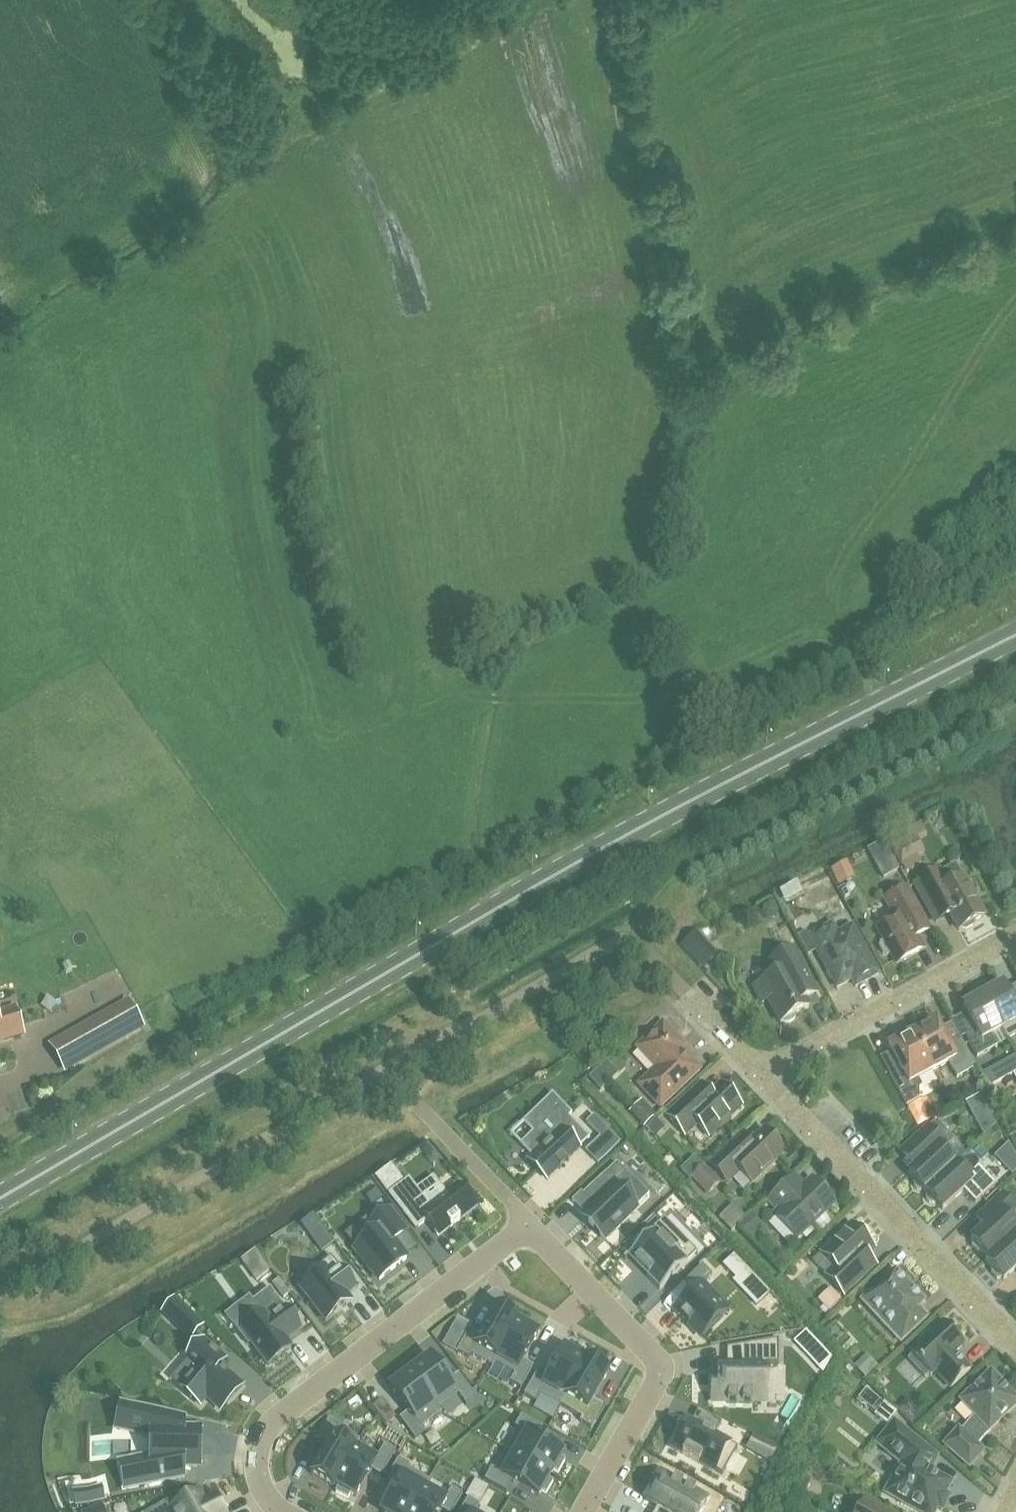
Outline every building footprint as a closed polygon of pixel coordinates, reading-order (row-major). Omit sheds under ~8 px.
[(915,884),(925,902),(936,923),(951,915),(959,930),(962,928),(966,930),(973,926),(975,921),(984,916),(983,913),(984,909),(980,903),(977,902),(963,877),(948,886),(940,871),(915,884)] [(897,964),(924,949),(936,942),(906,888),(885,899),(886,900),(887,899),(895,912),(888,916),(887,920),(888,923),(878,929),(885,941),(881,943),(880,947),(883,953),(888,955),(892,953),(897,964)] [(856,986),(879,974),(852,926),(837,934),(832,924),(810,937),(837,987),(852,979),(856,986)] [(690,952),(700,942),(700,937),(696,933),(683,945),(690,952)] [(797,1014),(809,1007),(805,1000),(818,993),(793,949),(768,962),(776,975),(754,987),(763,1003),(768,1000),(781,1023),(782,1022),(786,1023),(790,1023),(793,1021),(796,1018),(797,1014)] [(1001,1029),(1012,1023),(1015,1030),(1015,1008),(1003,984),(983,995),(1001,1029)] [(1001,1029),(983,995),(963,1006),(976,1030),(966,1036),(977,1057),(997,1046),(991,1035),(1001,1029)] [(127,996),(47,1040),(64,1070),(143,1026),(127,996)] [(23,1034),(19,1021),(18,1021),(15,1009),(0,1013),(0,1042),(23,1034)] [(913,1034),(933,1070),(948,1062),(957,1078),(977,1067),(961,1039),(950,1045),(937,1021),(930,1024),(927,1023),(923,1022),(920,1024),(919,1027),(918,1031),(913,1034)] [(684,1046),(663,1023),(637,1048),(656,1069),(639,1085),(660,1108),(700,1070),(681,1049),(684,1046)] [(933,1070),(913,1034),(907,1037),(904,1035),(901,1035),(897,1037),(896,1040),(895,1043),(889,1047),(901,1068),(889,1074),(907,1106),(919,1099),(920,1083),(918,1079),(933,1070)] [(689,1095),(668,1116),(686,1135),(698,1124),(709,1136),(741,1106),(733,1098),(733,1093),(728,1087),(723,1087),(720,1084),(699,1105),(689,1095)] [(532,1133),(520,1145),(524,1149),(531,1157),(528,1160),(547,1179),(568,1159),(590,1138),(569,1117),(561,1109),(564,1106),(552,1094),(523,1123),(532,1133)] [(978,1118),(996,1109),(990,1098),(973,1107),(978,1118)] [(926,1192),(955,1164),(945,1154),(945,1148),(954,1140),(937,1122),(928,1127),(916,1138),(930,1153),(909,1173),(915,1180),(914,1184),(915,1187),(917,1190),(921,1191),(924,1190),(926,1192)] [(784,1152),(764,1131),(752,1143),(743,1134),(711,1164),(727,1182),(740,1170),(752,1183),(784,1152)] [(617,1162),(583,1195),(593,1205),(586,1211),(588,1213),(586,1215),(590,1220),(589,1222),(606,1240),(637,1209),(617,1188),(630,1175),(617,1162)] [(964,1175),(955,1164),(926,1192),(927,1193),(926,1197),(927,1200),(929,1203),(933,1204),(936,1203),(943,1210),(964,1190),(976,1202),(995,1184),(979,1167),(970,1175),(964,1175)] [(704,1165),(701,1168),(693,1176),(692,1178),(709,1195),(722,1182),(704,1165)] [(795,1179),(771,1201),(780,1212),(777,1215),(797,1237),(832,1204),(812,1182),(805,1189),(795,1179)] [(409,1180),(390,1195),(416,1229),(427,1221),(439,1235),(476,1207),(459,1186),(447,1195),(444,1192),(428,1205),(409,1180)] [(1015,1233),(1015,1227),(1008,1218),(1015,1210),(1015,1208),(1002,1194),(976,1219),(984,1227),(971,1240),(973,1242),(971,1246),(978,1253),(982,1252),(988,1258),(989,1259),(1015,1233)] [(367,1240),(355,1249),(380,1281),(407,1260),(405,1259),(393,1243),(406,1233),(389,1210),(361,1232),(367,1240)] [(759,1240),(759,1226),(762,1223),(752,1213),(739,1226),(756,1242),(759,1240)] [(628,1255),(626,1256),(647,1277),(657,1288),(660,1291),(688,1263),(682,1257),(692,1248),(664,1219),(634,1249),(628,1255)] [(822,1253),(813,1261),(826,1275),(845,1295),(876,1266),(866,1256),(874,1248),(852,1224),(821,1252),(822,1253)] [(988,1258),(985,1261),(992,1268),(991,1273),(997,1279),(1002,1278),(1004,1280),(1015,1269),(1015,1233),(989,1259),(988,1258)] [(326,1322),(351,1303),(346,1296),(355,1288),(331,1257),(320,1266),(323,1271),(300,1289),(326,1322)] [(735,1259),(726,1268),(737,1279),(734,1282),(734,1283),(757,1306),(769,1295),(735,1259)] [(692,1293),(674,1311),(688,1326),(690,1325),(703,1338),(724,1318),(729,1313),(730,1312),(729,1311),(719,1300),(703,1284),(712,1276),(702,1266),(684,1284),(692,1293)] [(869,1294),(862,1301),(901,1343),(928,1317),(919,1308),(925,1302),(895,1270),(870,1295),(869,1294)] [(261,1312),(236,1330),(249,1347),(252,1344),(269,1366),(291,1349),(285,1341),(290,1337),(301,1329),(270,1289),(253,1302),(261,1312)] [(469,1331),(457,1352),(468,1358),(470,1355),(492,1367),(495,1363),(517,1323),(519,1321),(496,1308),(480,1337),(469,1331)] [(517,1323),(495,1363),(515,1375),(510,1382),(522,1389),(534,1367),(523,1361),(538,1335),(533,1332),(536,1327),(524,1320),(521,1325),(517,1323)] [(971,1370),(954,1353),(964,1344),(944,1323),(932,1334),(929,1331),(920,1340),(923,1343),(911,1354),(912,1355),(908,1359),(925,1377),(929,1373),(930,1374),(935,1370),(952,1388),(971,1370)] [(712,1384),(712,1402),(767,1402),(767,1366),(779,1366),(779,1341),(739,1348),(739,1365),(739,1371),(719,1371),(719,1384),(712,1384)] [(196,1375),(183,1390),(201,1405),(207,1398),(221,1410),(242,1387),(219,1367),(225,1360),(205,1342),(184,1365),(196,1375)] [(539,1370),(524,1396),(536,1402),(541,1395),(560,1406),(585,1362),(582,1360),(585,1355),(572,1348),(569,1352),(564,1350),(549,1376),(539,1370)] [(422,1357),(411,1366),(414,1370),(411,1373),(439,1409),(458,1395),(466,1406),(477,1398),(459,1375),(449,1382),(430,1358),(426,1361),(422,1357)] [(585,1362),(560,1406),(582,1418),(580,1422),(591,1428),(603,1407),(593,1401),(609,1372),(586,1359),(585,1362)] [(395,1385),(391,1388),(409,1413),(400,1420),(415,1439),(425,1432),(422,1429),(442,1413),(439,1409),(411,1373),(407,1376),(403,1372),(392,1381),(395,1385)] [(991,1373),(962,1401),(975,1415),(960,1431),(959,1430),(945,1445),(969,1466),(983,1451),(977,1446),(991,1430),(990,1429),(1015,1405),(1015,1400),(991,1373)] [(883,1401),(866,1388),(859,1398),(875,1411),(883,1401)] [(126,1421),(124,1432),(132,1434),(151,1439),(151,1458),(136,1461),(128,1462),(133,1489),(141,1487),(164,1482),(164,1481),(172,1481),(184,1478),(184,1468),(197,1468),(197,1462),(201,1462),(201,1437),(198,1437),(198,1431),(185,1431),(185,1420),(170,1415),(138,1408),(130,1406),(126,1421)] [(683,1430),(673,1448),(683,1454),(682,1455),(699,1464),(700,1463),(723,1476),(738,1449),(715,1436),(722,1424),(699,1411),(692,1423),(689,1421),(688,1421),(686,1424),(683,1430)] [(519,1429),(507,1450),(551,1475),(553,1471),(558,1474),(565,1461),(561,1459),(563,1454),(537,1439),(543,1428),(521,1416),(515,1427),(519,1429)] [(327,1447),(311,1475),(334,1488),(335,1486),(358,1446),(360,1442),(339,1430),(341,1426),(329,1420),(317,1441),(327,1447)] [(952,1483),(930,1471),(938,1457),(895,1422),(877,1444),(902,1464),(885,1493),(901,1502),(900,1504),(915,1511),(916,1510),(919,1511),(935,1511),(952,1483)] [(358,1446),(335,1486),(338,1488),(336,1493),(348,1500),(351,1495),(356,1498),(371,1472),(381,1477),(396,1452),(385,1446),(378,1458),(358,1446)] [(492,1469),(485,1481),(506,1493),(512,1482),(539,1497),(541,1492),(546,1495),(554,1483),(549,1480),(551,1475),(507,1450),(495,1471),(492,1469)] [(382,1511),(412,1511),(425,1490),(430,1481),(408,1469),(410,1465),(399,1459),(387,1480),(397,1486),(382,1511)] [(650,1504),(665,1511),(701,1511),(707,1501),(694,1493),(696,1491),(688,1486),(686,1488),(682,1486),(683,1484),(675,1479),(674,1481),(660,1474),(651,1490),(657,1493),(650,1504)] [(101,1487),(74,1493),(78,1508),(104,1502),(101,1487)] [(412,1511),(440,1511),(442,1511),(454,1511),(463,1496),(452,1489),(445,1501),(425,1490),(412,1511)] [(150,1511),(221,1511),(214,1499),(206,1504),(201,1496),(173,1511),(168,1502),(150,1511)] [(479,1505),(468,1499),(461,1511),(475,1511),(479,1505)] [(864,1502),(859,1511),(881,1511),(864,1502)]
